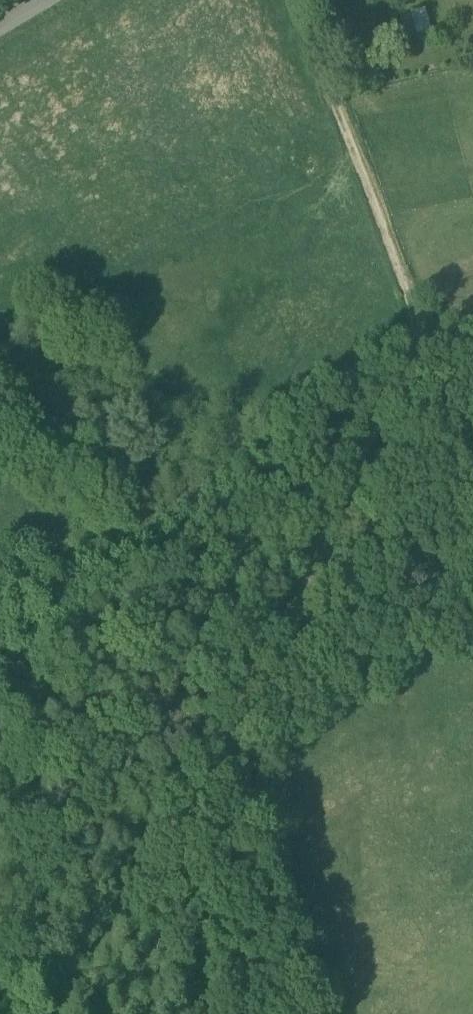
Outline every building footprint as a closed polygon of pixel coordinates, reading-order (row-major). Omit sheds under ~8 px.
[(425,7),(400,14),(406,37),(431,30),(425,7)]
